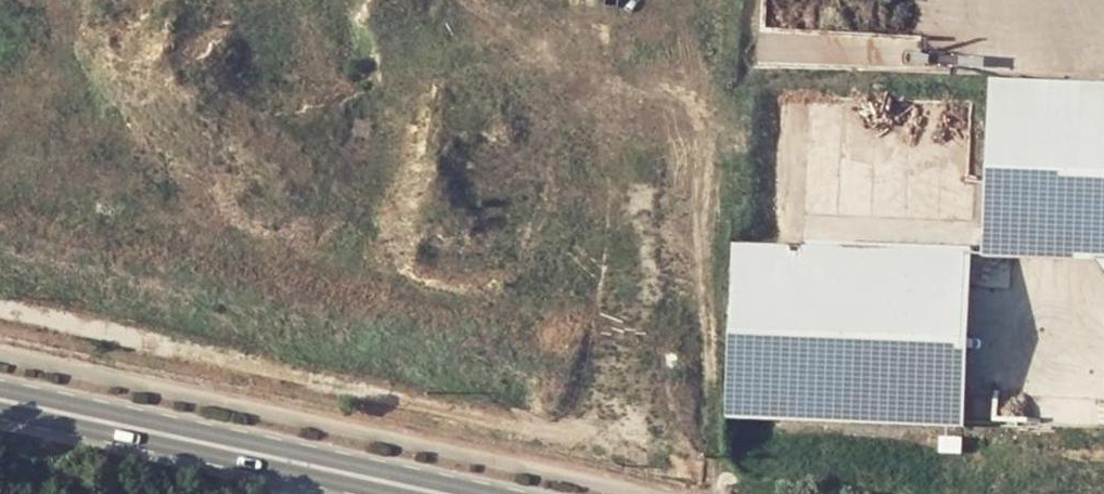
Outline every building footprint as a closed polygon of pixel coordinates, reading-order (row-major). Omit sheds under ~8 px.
[(988,80),(982,257),(1094,259),(1103,272),(1103,85),(988,80)] [(804,212),(971,218),(976,104),(806,97),(801,207),(804,212)] [(804,212),(803,247),(730,245),(724,418),(962,426),(970,254),(971,218),(804,212)]
